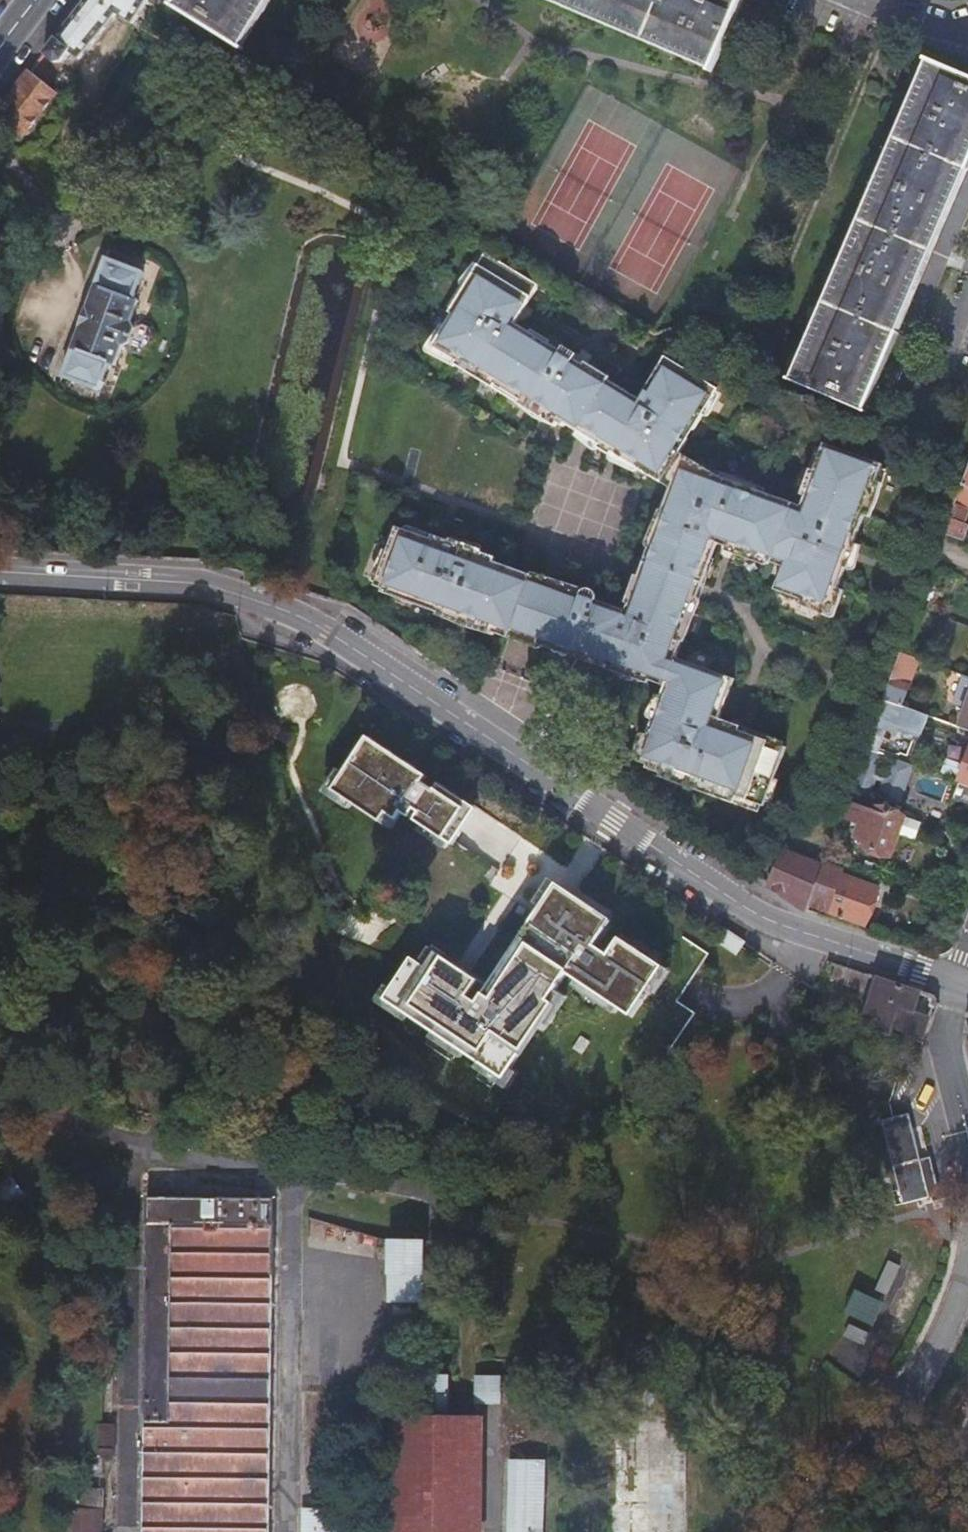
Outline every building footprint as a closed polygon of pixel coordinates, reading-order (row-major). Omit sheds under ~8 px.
[(60,64),(71,50),(81,57),(113,14),(130,24),(132,19),(140,24),(153,3),(147,0),(85,0),(84,1),(45,51),(33,68),(49,79),(60,64)] [(174,5),(243,47),(272,0),(177,0),(174,5)] [(714,61),(739,0),(570,0),(714,61)] [(788,377),(861,409),(883,357),(903,311),(956,189),(967,160),(967,75),(926,57),(788,377)] [(0,110),(0,113),(25,132),(53,95),(28,74),(2,107),(0,110)] [(775,590),(802,599),(801,605),(835,617),(845,590),(839,588),(846,568),(852,570),(861,545),(855,543),(866,515),(871,517),(888,470),(883,468),(884,464),(825,443),(815,470),(811,468),(801,494),(805,496),(802,505),(766,492),(766,488),(719,471),(718,474),(681,452),(690,439),(687,437),(692,429),(694,430),(719,391),(716,389),(717,387),(666,356),(641,399),(616,383),(575,359),(578,354),(565,346),(562,351),(517,323),(540,285),(486,252),(469,280),(465,278),(448,307),(451,309),(450,312),(452,314),(446,325),(442,322),(426,346),(426,351),(427,353),(460,367),(462,364),(533,405),(531,408),(564,426),(566,424),(590,438),(600,444),(598,447),(636,471),(638,468),(673,490),(669,501),(664,499),(647,547),(653,549),(650,557),(644,574),(637,572),(626,602),(629,604),(627,610),(606,603),(605,606),(597,602),(598,598),(597,595),(595,592),(593,590),(587,591),(551,579),(533,572),(532,575),(488,559),(490,555),(484,552),(485,550),(465,543),(452,538),(451,540),(446,539),(434,535),(432,539),(397,526),(388,550),(384,549),(372,581),(376,582),(375,586),(383,589),(382,592),(437,612),(439,609),(467,619),(466,625),(495,635),(496,633),(525,643),(540,649),(542,648),(544,646),(577,657),(578,654),(600,662),(666,686),(638,761),(648,765),(647,769),(694,785),(695,782),(766,806),(787,747),(740,730),(739,733),(729,729),(731,722),(721,718),(736,679),(677,658),(687,629),(690,629),(707,580),(715,558),(713,557),(718,544),(728,547),(727,549),(733,551),(773,566),(775,561),(784,565),(775,590)] [(102,258),(62,373),(100,388),(109,364),(114,365),(121,346),(128,343),(134,327),(131,322),(137,300),(133,299),(142,272),(102,258)] [(953,505),(943,532),(964,539),(967,530),(967,526),(964,525),(967,514),(967,510),(953,505)] [(918,659),(900,652),(882,699),(900,706),(918,659)] [(967,732),(967,678),(965,677),(953,706),(965,710),(959,728),(967,732)] [(882,699),(865,747),(876,751),(887,722),(922,735),(928,717),(900,706),(882,699)] [(480,809),(441,783),(437,790),(426,782),(430,776),(370,736),(346,773),(335,790),(355,803),(383,822),(389,813),(399,820),(404,812),(412,817),(418,809),(422,812),(417,820),(424,824),(452,843),(455,845),(480,809)] [(876,751),(865,747),(850,788),(866,793),(872,776),(882,779),(871,810),(852,803),(847,818),(852,820),(851,824),(859,827),(855,837),(866,841),(864,846),(890,856),(899,832),(916,839),(922,822),(893,811),(911,764),(892,757),(888,767),(877,763),(881,753),(876,751)] [(967,806),(967,760),(965,769),(949,763),(944,777),(957,782),(950,799),(967,806)] [(335,790),(346,773),(340,768),(324,792),(351,810),(355,803),(335,790)] [(389,813),(383,822),(393,829),(399,820),(389,813)] [(452,843),(424,824),(420,830),(448,849),(452,843)] [(782,852),(770,885),(806,909),(808,903),(822,866),(782,852)] [(843,867),(824,861),(822,866),(808,903),(863,924),(878,887),(857,880),(855,884),(839,879),(843,867)] [(490,986),(438,951),(428,967),(421,962),(414,957),(394,988),(386,999),(412,1016),(435,1032),(467,1052),(481,1062),(507,1079),(514,1068),(544,1022),(564,992),(559,989),(569,973),(579,979),(622,1007),(634,1016),(650,992),(667,966),(622,937),(611,954),(598,945),(610,927),(615,919),(559,882),(490,986)] [(727,930),(720,940),(739,953),(746,942),(727,930)] [(421,962),(428,967),(438,951),(432,946),(421,962)] [(673,970),(667,966),(650,992),(656,996),(673,970)] [(916,1011),(923,990),(900,983),(881,977),(865,1024),(892,1033),(894,1027),(909,1033),(914,1035),(919,1019),(914,1017),(916,1011)] [(622,1007),(579,979),(575,985),(618,1013),(622,1007)] [(412,1016),(386,999),(394,988),(388,984),(376,1001),(408,1022),(412,1016)] [(570,996),(564,992),(544,1022),(550,1026),(570,996)] [(914,1017),(919,1019),(914,1035),(909,1033),(907,1038),(925,1045),(934,1017),(916,1011),(914,1017)] [(467,1052),(435,1032),(431,1037),(463,1058),(467,1052)] [(507,1079),(481,1062),(478,1068),(509,1089),(520,1072),(514,1068),(507,1079)] [(904,1205),(933,1198),(911,1113),(882,1120),(904,1205)] [(143,1194),(141,1531),(267,1531),(270,1195),(143,1194)] [(420,1334),(420,1257),(420,1239),(392,1239),(391,1334),(420,1334)] [(420,1375),(448,1375),(449,1257),(420,1257),(420,1334),(420,1375)] [(888,1261),(876,1290),(890,1296),(903,1266),(888,1261)] [(846,1312),(877,1326),(888,1301),(856,1287),(846,1312)] [(405,1375),(405,1397),(394,1397),(393,1531),(482,1531),(483,1418),(448,1418),(448,1375),(420,1375),(405,1375)] [(501,1379),(480,1378),(479,1405),(500,1405),(501,1379)] [(96,1455),(112,1456),(114,1424),(97,1423),(96,1455)] [(509,1459),(507,1531),(541,1531),(542,1460),(537,1460),(537,1455),(524,1455),(524,1460),(509,1459)] [(101,1508),(72,1508),(71,1531),(101,1531),(101,1508)] [(344,1509),(304,1509),(304,1531),(343,1531),(344,1509)]
